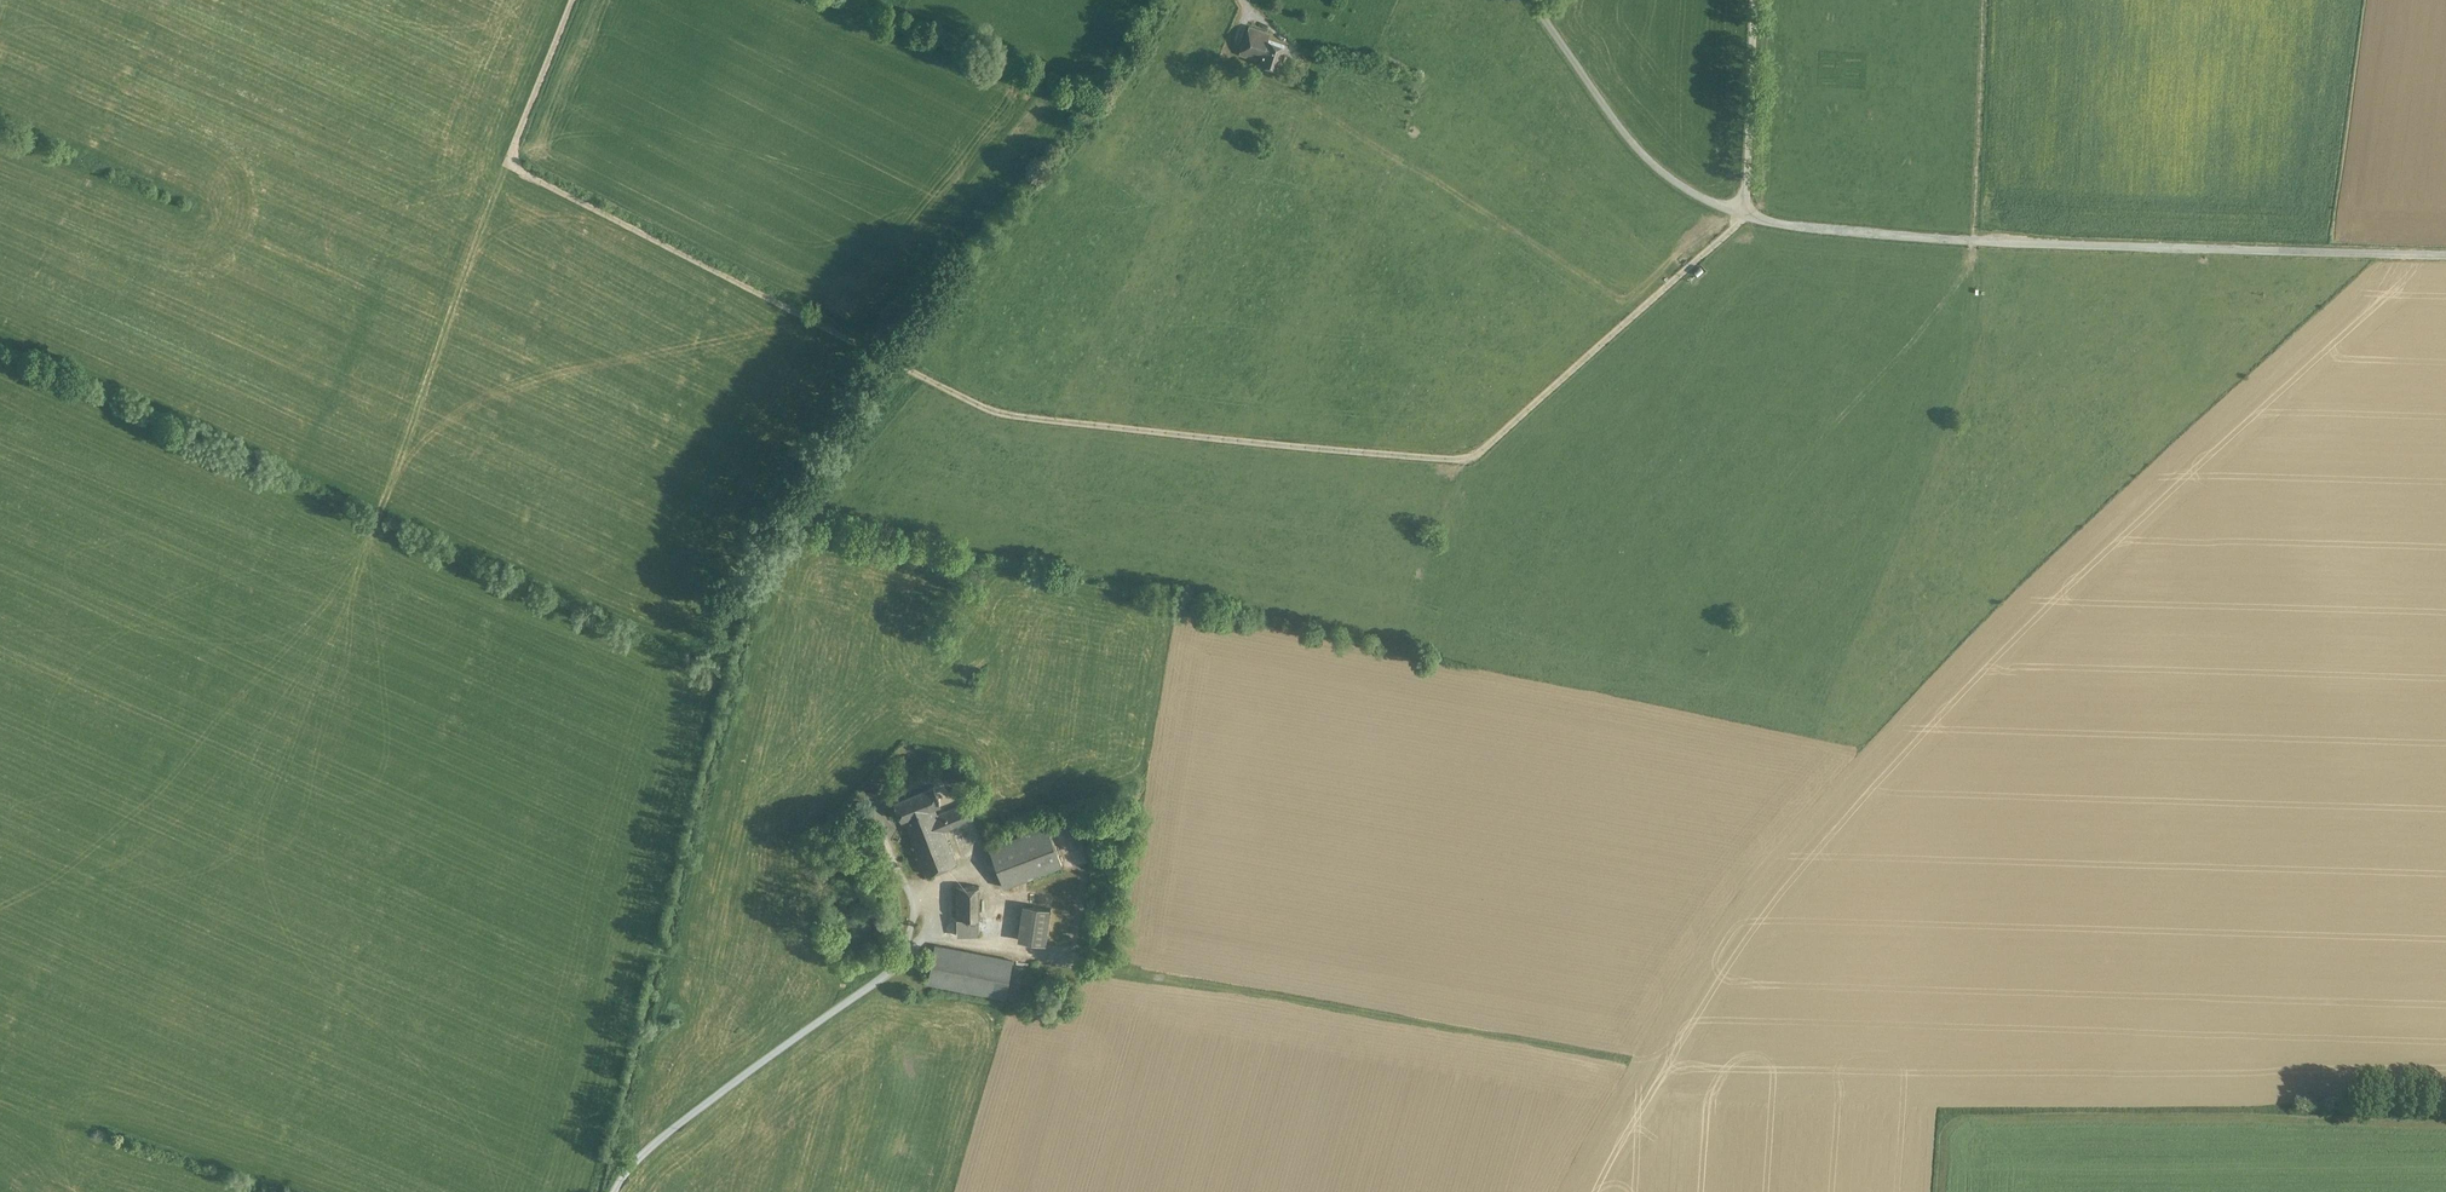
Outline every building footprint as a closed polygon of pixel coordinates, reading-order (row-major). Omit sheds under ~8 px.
[(1271,33),(1250,27),(1241,54),(1261,60),(1268,39),(1269,39),(1271,33)] [(1269,39),(1268,39),(1261,60),(1261,62),(1280,68),(1287,45),(1269,39)] [(933,785),(895,800),(902,818),(905,817),(908,825),(937,813),(934,806),(941,803),(933,785)] [(937,813),(908,825),(926,872),(956,861),(944,830),(972,820),(971,817),(966,802),(937,813)] [(972,820),(944,830),(956,861),(986,850),(973,817),(971,817),(972,820)] [(1047,823),(1006,838),(989,845),(1004,886),(1062,864),(1047,823)] [(978,886),(956,886),(957,934),(979,933),(978,886)] [(1050,908),(1022,904),(1017,940),(1045,944),(1050,908)] [(1013,960),(936,946),(929,982),(1006,997),(1013,960)]
